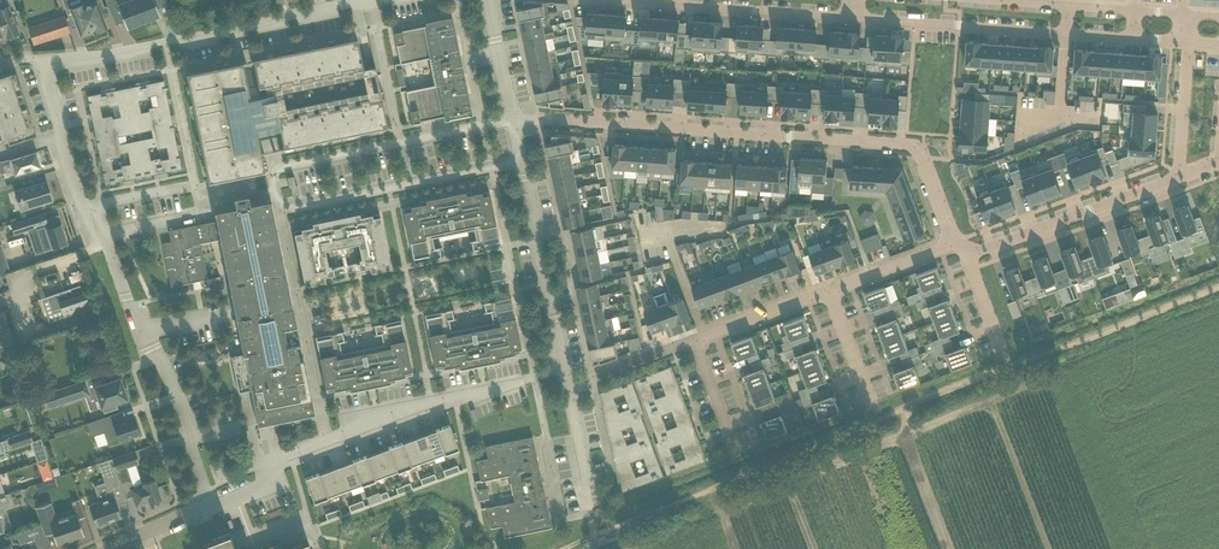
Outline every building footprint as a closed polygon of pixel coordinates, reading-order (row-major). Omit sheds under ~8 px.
[(12,13),(16,11),(16,10),(13,0),(0,0),(0,20),(6,35),(7,36),(8,35),(9,38),(18,35),(16,31),(19,30),(16,25),(12,13)] [(63,2),(65,9),(69,18),(73,16),(80,35),(93,30),(93,32),(94,32),(82,0),(68,0),(63,2)] [(94,32),(95,31),(97,33),(104,30),(105,27),(107,27),(100,8),(104,7),(101,0),(86,0),(83,1),(82,0),(94,32)] [(135,0),(126,0),(117,3),(127,28),(143,21),(135,0)] [(154,0),(135,0),(143,21),(160,15),(154,0)] [(520,19),(541,15),(546,14),(543,1),(526,0),(516,0),(519,16),(520,16),(521,18),(520,18),(520,19)] [(587,26),(578,26),(581,41),(587,41),(587,38),(605,39),(607,15),(588,13),(587,26)] [(520,19),(523,31),(543,27),(550,25),(548,14),(546,14),(541,15),(520,19)] [(607,15),(605,39),(623,41),(623,44),(631,45),(633,30),(625,29),(626,16),(607,15)] [(28,28),(33,44),(70,32),(64,16),(28,28)] [(393,32),(400,63),(400,64),(428,58),(434,85),(405,90),(412,122),(444,116),(445,119),(472,114),(452,16),(425,21),(425,25),(393,32)] [(633,30),(631,45),(640,45),(640,39),(658,41),(660,18),(641,17),(640,30),(633,30)] [(660,18),(658,41),(677,42),(676,48),(684,48),(686,34),(678,33),(679,20),(660,18)] [(686,34),(684,48),(692,49),(692,51),(706,52),(709,22),(694,21),(693,34),(686,34)] [(709,22),(706,52),(721,53),(721,51),(728,52),(729,37),(722,36),(723,23),(709,22)] [(729,37),(728,52),(737,52),(749,53),(751,25),(738,24),(737,37),(729,37)] [(751,25),(749,53),(760,54),(769,55),(770,40),(763,39),(763,26),(751,25)] [(523,31),(526,43),(546,39),(543,27),(523,31)] [(770,40),(769,55),(782,56),(783,46),(795,47),(796,47),(797,29),(778,27),(777,40),(770,40)] [(795,47),(795,53),(814,55),(814,58),(822,59),(823,44),(816,43),(816,30),(797,29),(796,47),(795,47)] [(823,44),(822,59),(830,59),(830,55),(843,56),(844,56),(846,32),(831,31),(830,44),(823,44)] [(843,56),(843,60),(865,62),(866,62),(867,47),(859,46),(860,33),(846,32),(844,56),(843,56)] [(865,62),(865,63),(887,65),(890,35),(875,34),(874,48),(867,47),(866,62),(865,62)] [(890,35),(887,65),(902,66),(902,65),(910,65),(911,50),(903,50),(904,36),(890,35)] [(253,59),(258,87),(270,85),(271,88),(281,86),(280,83),(291,80),(292,84),(301,82),(301,78),(312,76),(312,79),(322,77),(321,74),(332,72),(333,75),(342,73),(342,70),(353,68),(353,71),(367,68),(368,74),(374,73),(374,75),(377,75),(374,60),(362,62),(357,38),(253,59)] [(526,43),(528,55),(548,51),(546,39),(526,43)] [(967,41),(966,64),(980,65),(982,43),(982,42),(967,41)] [(982,43),(980,65),(992,66),(993,44),(992,44),(982,43)] [(993,44),(992,66),(1003,67),(1005,45),(1004,45),(993,44)] [(1005,45),(1003,67),(1014,68),(1016,45),(1017,45),(1004,44),(1004,45),(1005,45)] [(1016,45),(1014,68),(1026,69),(1027,46),(1017,45),(1016,45)] [(1027,46),(1026,69),(1037,69),(1038,47),(1034,47),(1027,46)] [(1037,69),(1036,75),(1051,76),(1052,65),(1053,47),(1039,46),(1038,47),(1037,69)] [(1076,50),(1074,72),(1089,73),(1090,51),(1090,50),(1076,49),(1076,50)] [(528,55),(531,67),(551,63),(548,51),(528,55)] [(1090,51),(1089,73),(1100,74),(1102,52),(1091,51),(1090,51)] [(1102,52),(1100,74),(1111,75),(1113,53),(1112,53),(1102,52)] [(1113,53),(1111,75),(1123,76),(1124,53),(1125,54),(1125,53),(1112,52),(1112,53),(1113,53)] [(1124,53),(1123,76),(1134,77),(1136,54),(1127,54),(1125,54),(1124,53)] [(1136,54),(1134,77),(1145,77),(1147,55),(1136,54)] [(1145,77),(1145,80),(1158,81),(1160,81),(1161,63),(1162,55),(1147,54),(1147,55),(1145,77)] [(186,73),(208,181),(265,170),(257,133),(254,133),(247,99),(250,98),(243,61),(186,73)] [(531,67),(533,79),(553,75),(551,63),(531,67)] [(405,85),(402,68),(396,70),(396,69),(395,69),(399,87),(399,86),(405,85)] [(8,143),(32,136),(30,130),(34,128),(28,111),(24,112),(21,102),(25,101),(18,82),(14,83),(11,72),(0,76),(0,118),(8,143)] [(606,73),(588,72),(591,87),(604,88),(603,101),(618,102),(620,74),(621,73),(606,72),(606,73)] [(620,74),(618,102),(632,103),(633,90),(641,91),(642,76),(620,74)] [(533,79),(536,91),(556,86),(553,75),(533,79)] [(642,76),(641,91),(648,91),(647,104),(660,105),(662,84),(663,78),(650,77),(650,76),(642,76)] [(662,84),(660,105),(673,106),(674,93),(681,94),(682,79),(674,78),(674,85),(662,84)] [(682,79),(681,94),(689,94),(688,107),(707,109),(708,87),(690,85),(691,79),(682,79)] [(163,80),(144,84),(147,96),(156,95),(158,106),(148,108),(149,111),(151,122),(171,118),(163,80)] [(708,87),(707,109),(726,110),(727,97),(734,98),(735,83),(727,82),(727,88),(708,87)] [(735,83),(734,98),(742,98),(741,111),(754,112),(755,91),(756,91),(756,84),(735,83)] [(144,84),(125,88),(133,125),(151,122),(149,111),(140,112),(138,100),(147,98),(147,96),(144,84)] [(556,86),(536,91),(537,94),(536,94),(538,105),(565,107),(561,85),(556,86)] [(755,91),(754,112),(766,113),(767,100),(775,101),(776,86),(768,85),(767,92),(756,91),(755,91)] [(776,86),(775,101),(782,101),(781,114),(796,115),(797,92),(784,91),(784,86),(776,86)] [(105,92),(108,104),(108,106),(118,104),(120,117),(111,118),(114,129),(133,125),(125,88),(105,92)] [(797,92),(796,115),(810,116),(811,103),(819,104),(820,89),(811,88),(811,93),(797,92)] [(820,89),(819,104),(826,104),(825,118),(832,118),(839,119),(841,95),(842,95),(842,91),(820,89)] [(87,95),(95,133),(114,129),(111,118),(111,116),(101,118),(99,106),(108,104),(105,92),(87,95)] [(841,95),(839,119),(854,120),(855,107),(862,107),(863,92),(855,92),(855,96),(842,95),(841,95)] [(863,92),(862,107),(870,108),(869,121),(883,122),(885,98),(871,97),(872,93),(863,92)] [(963,99),(962,116),(988,118),(989,104),(990,94),(989,93),(975,92),(975,100),(965,99),(963,99)] [(885,98),(883,122),(898,123),(899,110),(907,110),(908,95),(899,95),(899,99),(885,98)] [(1006,95),(1005,104),(1017,105),(1018,96),(1006,95)] [(264,114),(278,111),(286,109),(283,97),(261,101),(264,114)] [(287,115),(279,116),(277,117),(283,146),(279,147),(279,148),(387,126),(382,98),(369,101),(369,98),(359,100),(360,103),(349,105),(348,102),(339,104),(339,107),(328,109),(328,106),(318,108),(319,111),(308,114),(307,110),(298,112),(298,116),(287,118),(287,115)] [(1124,103),(1123,111),(1131,112),(1131,111),(1132,104),(1124,103)] [(1134,111),(1133,125),(1157,127),(1157,113),(1134,111)] [(962,116),(960,132),(987,134),(988,118),(962,116)] [(171,118),(151,122),(133,125),(134,133),(150,130),(152,137),(154,137),(174,133),(171,118)] [(133,125),(114,129),(95,133),(98,148),(117,144),(119,144),(117,136),(134,133),(133,125)] [(1127,125),(1126,139),(1129,140),(1156,142),(1157,127),(1133,125),(1127,125)] [(960,132),(958,150),(986,152),(987,151),(988,134),(987,134),(960,132)] [(181,168),(174,133),(154,137),(155,146),(156,149),(165,147),(168,158),(159,160),(162,172),(181,168)] [(549,152),(549,155),(570,151),(574,150),(571,135),(544,133),(548,152),(549,152)] [(1007,137),(1006,151),(1014,148),(1015,137),(1007,136),(1007,137)] [(162,172),(159,160),(159,158),(150,160),(147,148),(155,146),(154,137),(152,137),(136,141),(143,176),(162,172)] [(1128,155),(1117,160),(1118,163),(1121,170),(1152,158),(1152,155),(1155,155),(1156,142),(1129,140),(1129,141),(1128,155)] [(119,144),(117,144),(119,153),(127,152),(130,163),(121,165),(121,167),(124,180),(143,176),(136,141),(119,144)] [(117,144),(98,148),(105,184),(124,180),(121,167),(112,169),(110,158),(120,156),(119,153),(117,144)] [(625,168),(627,146),(627,145),(614,144),(612,167),(625,168)] [(637,169),(639,146),(627,146),(625,168),(637,169)] [(649,170),(651,147),(639,146),(637,169),(636,175),(649,176),(650,170),(649,170)] [(1081,154),(1080,155),(1090,181),(1091,183),(1102,179),(1102,177),(1105,175),(1100,160),(1107,157),(1105,152),(1103,146),(1082,154),(1081,154)] [(663,148),(651,147),(649,170),(650,170),(661,171),(662,171),(663,148)] [(674,178),(676,148),(663,147),(663,148),(662,171),(661,171),(661,177),(674,178)] [(36,152),(35,150),(10,158),(10,157),(2,159),(0,160),(0,174),(5,172),(3,165),(12,163),(15,174),(40,167),(36,152)] [(1113,150),(1105,152),(1107,157),(1110,166),(1118,163),(1117,160),(1113,150)] [(549,155),(552,167),(572,163),(570,151),(549,155)] [(1064,152),(1056,155),(1061,169),(1069,166),(1076,186),(1090,181),(1080,155),(1081,154),(1080,151),(1066,157),(1064,152)] [(1046,167),(1035,171),(1036,174),(1045,198),(1060,192),(1053,172),(1061,169),(1056,155),(1047,159),(1050,166),(1046,167)] [(791,170),(790,192),(798,192),(798,187),(812,188),(812,182),(814,159),(800,158),(799,171),(791,170)] [(693,184),(695,161),(696,161),(696,160),(682,159),(681,183),(693,184)] [(814,159),(812,182),(826,183),(827,160),(814,159)] [(706,185),(707,162),(696,161),(695,161),(693,184),(705,185),(706,185)] [(717,192),(720,163),(707,162),(706,185),(705,185),(705,191),(717,192)] [(966,163),(955,162),(959,171),(968,168),(966,163)] [(552,167),(554,179),(575,175),(572,163),(552,167)] [(730,193),(732,164),(720,163),(717,192),(730,193)] [(748,188),(750,165),(737,164),(736,187),(748,188)] [(761,189),(762,166),(750,165),(748,188),(761,189)] [(774,167),(762,166),(761,189),(772,190),(773,190),(774,167)] [(785,197),(787,167),(774,166),(774,167),(773,190),(772,190),(772,196),(785,197)] [(926,232),(910,191),(907,192),(899,172),(881,171),(882,168),(852,166),(850,188),(886,190),(905,240),(926,232)] [(1019,169),(1010,172),(1016,188),(1024,186),(1030,199),(1031,203),(1036,201),(1037,203),(1044,200),(1044,198),(1045,198),(1036,174),(1034,175),(1028,177),(1027,174),(1022,176),(1019,169)] [(554,179),(557,191),(577,187),(575,175),(554,179)] [(287,177),(289,187),(290,187),(292,196),(299,195),(297,185),(295,185),(294,176),(287,177)] [(1003,180),(989,185),(1000,214),(1001,214),(1008,212),(1015,209),(1004,180),(1003,180)] [(25,209),(52,200),(46,181),(19,190),(25,209)] [(984,187),(975,191),(986,220),(989,219),(990,220),(1002,216),(1001,214),(1000,214),(989,185),(984,187)] [(557,191),(559,203),(580,199),(577,187),(557,191)] [(424,203),(403,207),(414,262),(443,256),(441,246),(434,248),(431,233),(473,225),(476,239),(469,241),(471,251),(500,245),(489,190),(468,194),(467,191),(423,200),(424,203)] [(214,211),(216,220),(169,230),(171,241),(162,243),(171,286),(192,282),(192,280),(197,279),(197,281),(208,279),(200,243),(220,239),(243,353),(236,354),(244,391),(250,389),(258,425),(314,414),(303,359),(299,360),(296,344),(300,343),(299,340),(271,200),(249,204),(247,194),(233,197),(235,207),(214,211)] [(559,203),(562,215),(582,211),(580,199),(559,203)] [(1188,204),(1173,209),(1181,230),(1182,233),(1186,232),(1188,231),(1190,237),(1206,231),(1200,216),(1193,218),(1188,204)] [(800,206),(799,216),(803,215),(809,214),(810,210),(810,206),(800,206)] [(861,228),(875,227),(874,210),(860,211),(861,228)] [(582,211),(562,215),(563,220),(562,220),(564,228),(585,223),(582,211)] [(14,235),(36,227),(44,250),(67,243),(58,215),(46,219),(44,213),(44,212),(10,223),(10,224),(11,224),(14,235)] [(390,267),(379,212),(360,216),(359,213),(312,222),(313,226),(293,230),(304,285),(325,280),(324,276),(332,274),(330,264),(328,265),(325,250),(358,243),(361,258),(359,259),(361,268),(369,267),(370,271),(390,267)] [(1150,234),(1143,237),(1149,252),(1150,256),(1167,250),(1163,240),(1167,239),(1169,238),(1160,214),(1145,220),(1150,234)] [(1123,228),(1117,230),(1126,253),(1126,254),(1139,249),(1141,255),(1149,252),(1143,237),(1137,239),(1131,225),(1130,225),(1129,224),(1122,226),(1123,228)] [(574,239),(575,244),(605,237),(602,225),(572,231),(573,239),(574,239)] [(883,246),(878,234),(860,240),(865,253),(883,246)] [(1094,255),(1087,257),(1094,277),(1110,271),(1108,266),(1114,264),(1103,235),(1089,241),(1094,255)] [(577,251),(578,256),(598,251),(607,249),(605,237),(575,244),(577,251)] [(1185,237),(1177,240),(1182,255),(1190,252),(1185,237)] [(855,259),(847,239),(834,244),(834,245),(841,264),(855,259)] [(1177,240),(1169,243),(1175,258),(1182,255),(1177,240)] [(841,264),(834,245),(821,249),(829,269),(841,264)] [(1075,246),(1061,251),(1062,256),(1071,280),(1077,277),(1079,283),(1094,277),(1087,257),(1080,260),(1075,246)] [(829,269),(821,249),(809,254),(816,273),(829,269)] [(800,270),(792,250),(779,255),(786,274),(786,275),(800,270)] [(578,256),(580,268),(600,263),(598,251),(578,256)] [(786,274),(779,255),(767,259),(774,279),(786,274)] [(1038,276),(1031,278),(1036,294),(1044,291),(1042,285),(1043,285),(1056,280),(1047,256),(1032,262),(1035,269),(1038,276)] [(1129,258),(1121,261),(1126,276),(1133,273),(1134,273),(1129,258)] [(774,279),(767,259),(754,264),(762,283),(774,279)] [(600,263),(580,268),(581,273),(580,273),(582,280),(603,276),(600,263)] [(762,283),(754,264),(742,268),(750,288),(762,283)] [(937,267),(916,275),(922,291),(919,293),(922,300),(924,299),(933,296),(937,294),(935,287),(943,284),(941,279),(941,278),(937,267)] [(1019,267),(1004,272),(1013,296),(1016,295),(1019,294),(1021,299),(1036,294),(1031,278),(1024,281),(1019,267)] [(750,288),(742,268),(730,273),(737,292),(750,288)] [(737,292),(730,273),(717,278),(724,297),(724,298),(738,293),(737,292)] [(1133,273),(1126,276),(1130,288),(1134,298),(1135,299),(1146,295),(1142,283),(1138,285),(1133,273)] [(724,297),(717,278),(703,283),(711,302),(724,297)] [(580,299),(600,295),(597,282),(576,287),(578,295),(579,294),(580,299)] [(711,302),(703,283),(692,287),(699,307),(711,302)] [(1073,283),(1065,286),(1071,301),(1079,298),(1073,283)] [(64,316),(89,307),(84,291),(72,295),(69,288),(70,287),(70,286),(41,296),(42,297),(47,296),(51,309),(61,306),(64,316)] [(871,310),(884,305),(887,313),(902,307),(899,300),(891,303),(885,286),(864,294),(868,305),(869,305),(871,310)] [(1065,286),(1058,289),(1063,303),(1071,301),(1065,286)] [(1130,288),(1114,294),(1118,304),(1134,298),(1130,288)] [(913,292),(907,294),(910,302),(916,299),(913,292)] [(580,299),(582,311),(603,307),(600,295),(580,299)] [(453,308),(424,314),(436,370),(457,366),(457,369),(501,360),(501,357),(522,353),(510,297),(481,303),(484,313),(490,311),(493,326),(452,335),(449,320),(455,318),(453,308)] [(690,318),(682,298),(669,303),(677,323),(690,318)] [(907,298),(901,301),(904,308),(910,306),(907,298)] [(934,322),(942,319),(954,315),(950,303),(948,298),(928,306),(934,322)] [(916,299),(910,302),(913,309),(919,307),(916,299)] [(1016,300),(1008,303),(1013,318),(1021,315),(1016,300)] [(677,323),(669,303),(657,308),(664,327),(677,323)] [(910,306),(904,308),(907,316),(913,313),(910,306)] [(582,311),(585,323),(605,319),(603,307),(582,311)] [(0,310),(0,331),(5,346),(5,347),(18,342),(7,308),(0,310)] [(664,327),(657,308),(644,312),(652,332),(664,327)] [(934,322),(940,338),(931,341),(934,349),(952,342),(949,335),(960,331),(958,325),(954,315),(942,319),(934,322)] [(808,328),(804,316),(783,324),(787,334),(782,336),(784,342),(781,343),(784,351),(790,349),(799,345),(796,338),(810,333),(808,328)] [(902,334),(896,317),(876,325),(878,330),(882,341),(902,334)] [(315,336),(326,391),(343,388),(344,392),(345,391),(396,381),(395,378),(412,374),(401,319),(372,325),(374,335),(381,334),(384,348),(342,357),(339,342),(346,341),(344,331),(315,336)] [(585,323),(587,335),(608,331),(605,319),(585,323)] [(587,335),(590,347),(610,343),(610,342),(608,331),(587,335)] [(757,333),(752,335),(757,348),(761,347),(757,333)] [(882,341),(886,352),(888,357),(908,350),(902,334),(882,341)] [(736,354),(738,360),(745,357),(758,352),(752,336),(732,343),(736,355),(736,354)] [(628,339),(630,351),(641,347),(639,337),(628,339)] [(610,343),(590,347),(591,351),(590,352),(593,365),(618,356),(615,341),(610,342),(610,343)] [(932,343),(926,345),(928,352),(934,350),(932,343)] [(924,345),(918,348),(921,355),(927,353),(924,345)] [(967,351),(965,345),(946,353),(952,369),(972,362),(968,350),(967,351)] [(821,364),(817,353),(815,348),(795,355),(801,371),(821,364)] [(790,349),(784,351),(787,358),(793,356),(790,349)] [(934,350),(928,352),(931,360),(937,358),(934,350)] [(758,352),(745,357),(747,365),(761,360),(758,352)] [(927,353),(921,355),(924,363),(930,360),(927,353)] [(924,367),(919,354),(904,360),(907,367),(894,372),(896,377),(895,377),(900,389),(920,381),(916,370),(924,367)] [(773,356),(767,359),(770,366),(776,364),(773,356)] [(821,364),(801,371),(807,388),(827,380),(825,375),(821,364)] [(672,366),(635,379),(641,395),(677,381),(676,377),(674,378),(671,368),(672,367),(672,366)] [(763,367),(743,374),(745,380),(749,391),(770,383),(763,367)] [(124,388),(120,377),(94,386),(94,387),(88,389),(85,379),(44,393),(49,407),(93,393),(95,400),(98,399),(101,407),(102,407),(104,412),(118,408),(116,402),(127,399),(126,396),(128,395),(126,388),(124,388)] [(602,405),(603,409),(638,396),(632,380),(600,392),(599,392),(600,394),(604,404),(602,405)] [(679,386),(677,381),(641,395),(647,411),(683,397),(683,396),(681,397),(678,387),(679,386)] [(770,383),(749,391),(753,402),(753,401),(755,407),(766,403),(769,410),(770,410),(784,404),(781,396),(775,398),(770,383)] [(805,388),(799,390),(801,398),(808,396),(805,388)] [(839,411),(835,400),(834,400),(832,394),(812,402),(819,418),(839,411)] [(606,425),(606,426),(641,413),(644,412),(638,396),(603,409),(604,414),(605,414),(609,424),(606,425)] [(808,396),(801,398),(804,405),(810,403),(808,396)] [(647,411),(653,426),(689,413),(688,409),(686,409),(682,399),(684,398),(683,397),(647,411)] [(768,418),(761,421),(763,426),(763,427),(767,438),(787,430),(781,414),(788,411),(785,404),(784,404),(770,410),(769,410),(766,411),(768,418)] [(128,437),(132,436),(132,435),(139,433),(133,417),(123,420),(119,422),(116,413),(87,422),(91,436),(104,432),(108,444),(120,440),(121,441),(123,443),(127,441),(128,439),(128,437)] [(609,438),(610,442),(647,429),(641,413),(606,426),(607,427),(611,437),(609,438)] [(653,426),(659,442),(695,429),(694,427),(693,428),(689,418),(691,417),(689,413),(653,426)] [(458,448),(455,440),(456,439),(455,432),(453,433),(449,424),(435,429),(436,430),(445,453),(444,453),(444,454),(458,448)] [(613,457),(613,459),(649,445),(650,446),(653,445),(647,429),(610,442),(611,447),(612,446),(616,457),(613,457)] [(655,443),(661,459),(701,444),(699,440),(698,440),(694,430),(695,430),(695,429),(659,442),(655,443)] [(29,430),(8,438),(11,447),(32,440),(29,430)] [(436,430),(425,434),(433,457),(444,453),(445,453),(436,430)] [(433,457),(425,434),(413,438),(422,461),(433,457)] [(422,461),(413,438),(402,443),(410,465),(411,465),(422,461)] [(548,511),(536,452),(533,452),(531,439),(519,441),(518,439),(485,446),(488,458),(476,460),(480,481),(508,475),(514,501),(486,507),(490,528),(502,525),(504,537),(537,530),(537,528),(549,526),(546,512),(548,511)] [(410,465),(402,443),(402,442),(388,447),(389,448),(389,447),(397,470),(397,471),(411,466),(411,465),(410,465)] [(661,459),(667,475),(707,460),(706,459),(705,459),(701,449),(702,448),(701,444),(661,459)] [(616,470),(617,475),(655,461),(650,446),(649,445),(613,459),(614,460),(618,470),(617,470),(616,470)] [(389,447),(389,448),(377,452),(386,474),(397,470),(389,447)] [(134,450),(112,458),(125,498),(132,496),(136,506),(149,502),(161,498),(154,478),(142,482),(142,483),(133,486),(127,467),(139,463),(134,450)] [(386,474),(377,452),(366,456),(374,479),(375,479),(386,474)] [(374,479),(366,456),(366,455),(352,460),(353,461),(361,483),(361,484),(375,479),(374,479)] [(125,498),(112,458),(98,462),(108,494),(99,498),(100,501),(89,505),(95,524),(99,523),(100,526),(109,522),(109,520),(114,518),(113,517),(119,515),(119,516),(121,516),(117,505),(126,501),(125,498)] [(353,461),(342,465),(350,488),(361,484),(361,483),(353,461)] [(655,461),(617,475),(618,480),(619,479),(623,491),(661,477),(655,461)] [(350,488),(342,465),(330,469),(338,492),(350,488)] [(459,471),(457,465),(450,468),(452,473),(459,471)] [(58,467),(52,469),(54,476),(60,474),(58,467)] [(452,473),(450,468),(443,470),(445,476),(452,473)] [(338,492),(330,469),(319,474),(318,474),(327,496),(338,492)] [(327,496),(318,474),(319,474),(319,473),(305,478),(308,487),(307,487),(309,494),(310,493),(314,502),(327,497),(327,496)] [(436,479),(434,473),(427,476),(429,482),(436,479)] [(429,482),(427,476),(420,479),(422,484),(429,482)] [(42,481),(35,484),(38,492),(45,490),(42,481)] [(412,488),(410,483),(403,485),(405,491),(412,488)] [(405,491),(403,485),(396,488),(398,493),(405,491)] [(30,495),(28,487),(21,490),(23,497),(30,495)] [(389,497),(387,491),(380,494),(382,499),(389,497)] [(489,498),(487,491),(477,493),(478,500),(489,498)] [(379,492),(373,495),(376,501),(382,499),(380,494),(379,492)] [(12,506),(8,493),(0,496),(0,510),(12,506)] [(79,499),(72,501),(76,514),(76,513),(77,513),(78,518),(85,516),(79,499)] [(357,508),(364,506),(362,500),(355,503),(357,508)] [(45,534),(52,532),(56,543),(83,534),(76,513),(76,514),(56,520),(50,502),(35,507),(45,534)] [(357,508),(355,503),(348,505),(350,511),(357,508)] [(341,514),(339,509),(332,511),(334,517),(341,514)] [(334,517),(332,511),(325,514),(327,519),(334,517)] [(34,540),(33,538),(44,534),(41,525),(22,532),(26,543),(34,540)] [(193,548),(235,548),(229,533),(192,546),(193,548)] [(44,534),(33,538),(34,540),(37,548),(46,548),(49,548),(44,534)] [(308,541),(286,548),(309,548),(308,541)]
